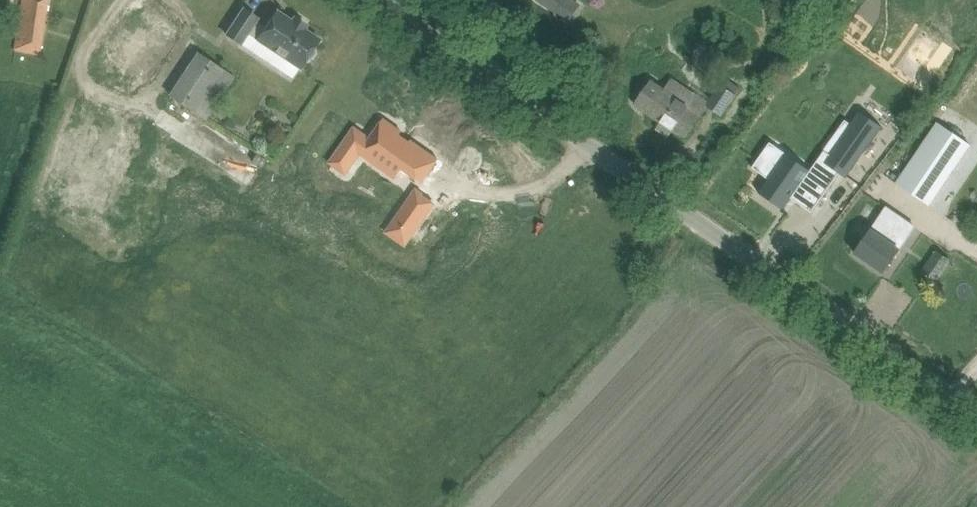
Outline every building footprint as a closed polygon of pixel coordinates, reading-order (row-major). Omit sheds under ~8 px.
[(16,47),(42,50),(50,0),(23,0),(16,47)] [(89,70),(127,94),(135,82),(140,85),(179,26),(140,0),(135,0),(89,70)] [(243,9),(226,35),(240,44),(247,33),(300,68),(319,39),(304,29),(306,26),(294,18),(292,21),(277,11),(265,28),(255,22),(257,18),(243,9)] [(197,53),(186,70),(170,95),(167,99),(175,104),(178,100),(205,118),(233,77),(197,53)] [(709,104),(725,115),(743,87),(727,76),(709,104)] [(636,104),(649,113),(662,122),(658,128),(669,135),(673,130),(686,138),(697,122),(710,102),(673,77),(665,89),(652,80),(636,104)] [(123,223),(150,142),(154,129),(78,100),(44,195),(87,213),(107,219),(108,218),(123,223)] [(776,202),(783,207),(782,209),(783,209),(792,197),(810,210),(809,211),(812,213),(841,173),(846,176),(845,177),(846,178),(882,127),(881,126),(880,127),(860,113),(861,112),(860,111),(851,124),(847,129),(856,135),(845,150),(837,144),(830,154),(825,151),(814,166),(813,165),(810,170),(809,169),(809,170),(773,145),(774,144),(771,142),(753,168),(756,170),(756,169),(769,178),(759,193),(760,193),(762,192),(772,199),(772,200),(776,203),(776,202)] [(354,127),(329,163),(333,166),(335,164),(347,172),(354,163),(361,154),(368,144),(389,159),(382,168),(382,169),(383,169),(384,169),(396,178),(403,168),(418,179),(422,172),(426,175),(425,176),(426,177),(439,159),(411,140),(410,142),(400,135),(402,131),(384,119),(370,138),(354,127)] [(937,123),(897,182),(930,205),(971,145),(937,123)] [(416,189),(400,212),(408,218),(402,227),(406,230),(407,229),(412,233),(413,234),(412,235),(412,236),(435,204),(422,195),(423,194),(416,189)] [(884,273),(895,256),(914,228),(886,209),(856,254),(884,273)]
